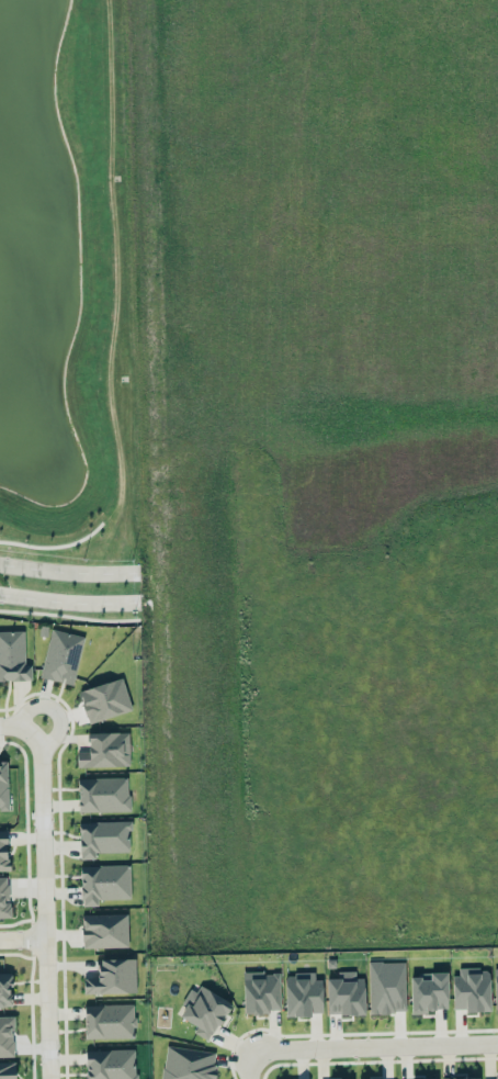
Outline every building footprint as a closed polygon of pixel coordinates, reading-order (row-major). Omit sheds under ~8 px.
[(41,678),(74,684),(83,635),(50,629),(41,678)] [(0,631),(0,680),(31,680),(31,664),(25,664),(24,630),(0,631)] [(132,710),(122,677),(78,690),(88,723),(132,710)] [(76,751),(77,767),(129,766),(128,732),(87,733),(88,751),(76,751)] [(8,810),(7,761),(0,761),(0,810),(8,810)] [(129,811),(128,777),(78,778),(78,812),(129,811)] [(95,852),(130,851),(129,821),(79,822),(80,859),(95,858),(95,852)] [(0,830),(0,871),(8,870),(7,830),(0,830)] [(129,864),(80,865),(81,905),(98,905),(98,899),(130,898),(129,864)] [(10,917),(9,877),(0,877),(0,917),(10,917)] [(127,913),(82,914),(83,947),(128,946),(127,913)] [(135,958),(98,959),(99,978),(83,978),(83,993),(136,992),(135,958)] [(405,961),(368,962),(369,1013),(405,1012),(405,961)] [(453,1008),(465,1008),(465,1011),(490,1011),(489,967),(458,968),(458,975),(452,975),(453,1008)] [(363,978),(355,978),(355,971),(338,971),(338,978),(326,978),(327,1014),(364,1013),(363,978)] [(12,1006),(11,972),(0,972),(0,1006),(12,1006)] [(279,972),(242,973),(243,1012),(280,1012),(279,972)] [(447,972),(419,973),(419,976),(410,976),(411,1012),(448,1011),(447,972)] [(285,1016),(311,1016),(311,1012),(321,1012),(321,979),(314,979),(314,973),(285,973),(285,1016)] [(177,1015),(197,1026),(193,1032),(209,1041),(231,1003),(200,985),(196,992),(191,989),(177,1015)] [(84,1038),(135,1037),(134,1003),(84,1004),(84,1038)] [(13,1015),(0,1016),(0,1056),(14,1056),(13,1015)] [(166,1045),(162,1078),(214,1078),(217,1052),(166,1045)] [(135,1049),(85,1050),(86,1078),(136,1078),(135,1049)] [(15,1062),(0,1062),(0,1078),(15,1078),(15,1062)]
